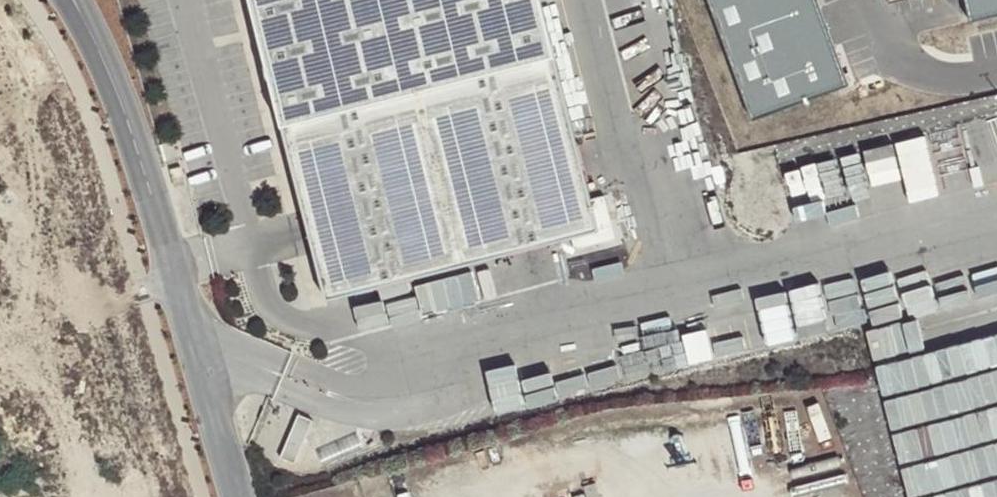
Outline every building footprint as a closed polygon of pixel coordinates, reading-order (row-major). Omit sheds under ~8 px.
[(599,230),(540,0),(249,0),(326,300),(599,230)] [(752,119),(848,83),(816,0),(707,0),(752,119)] [(974,28),(996,23),(996,0),(968,0),(974,28)] [(991,218),(996,217),(996,117),(969,124),(991,218)] [(181,168),(170,170),(174,186),(185,184),(181,168)] [(791,183),(802,232),(836,224),(825,175),(791,183)] [(626,352),(627,375),(663,372),(662,350),(626,352)] [(530,401),(563,395),(557,361),(524,367),(530,401)]
